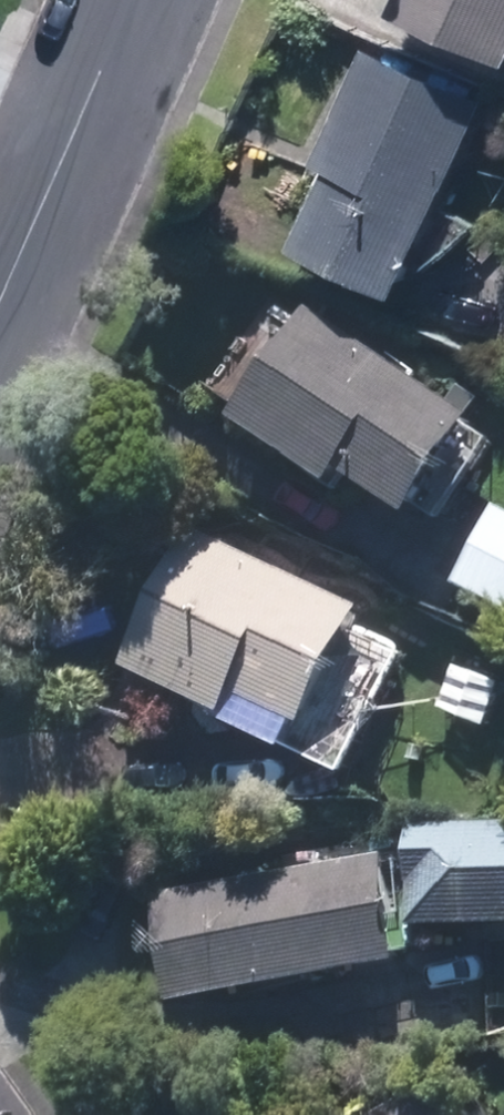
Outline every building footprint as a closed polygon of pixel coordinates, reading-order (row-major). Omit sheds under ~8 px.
[(410,4),(503,45),(503,0),(412,0),(410,4)] [(418,289),(502,94),(376,40),(325,159),(341,166),(308,242),(418,289)] [(497,417),(317,309),(249,420),(354,484),(361,471),(437,517),(497,417)] [(502,505),(462,582),(503,604),(503,506),(502,505)] [(377,607),(198,527),(134,668),(240,715),(250,693),(323,726),(377,607)] [(421,824),(423,882),(427,882),(428,929),(503,926),(503,821),(421,824)] [(417,959),(395,849),(162,895),(184,1005),(417,959)] [(436,1071),(359,1114),(461,1114),(436,1071)]
